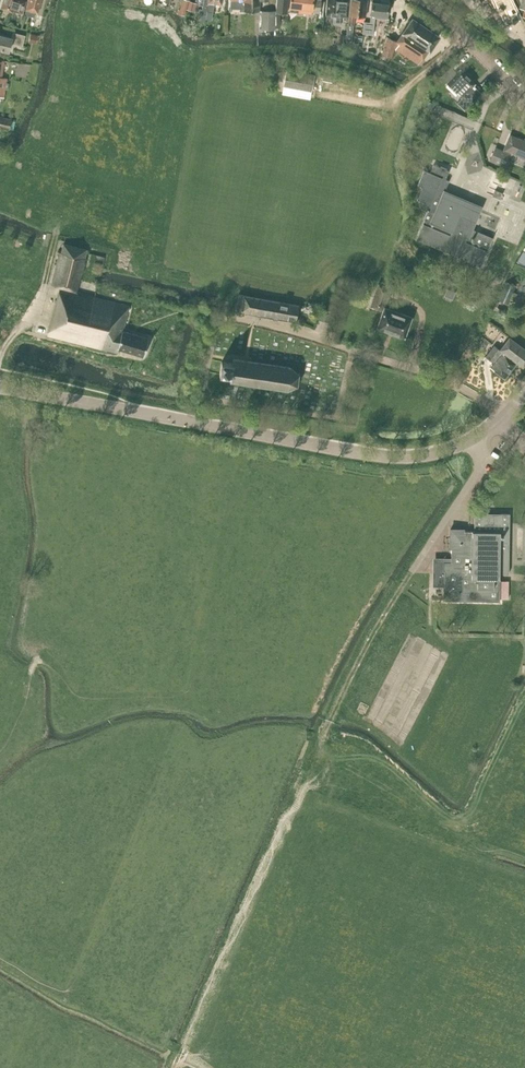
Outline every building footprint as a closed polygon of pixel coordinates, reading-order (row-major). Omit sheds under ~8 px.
[(22,13),(26,0),(25,0),(3,0),(1,8),(13,12),(13,10),(22,13)] [(41,0),(29,0),(26,9),(25,14),(34,17),(35,12),(38,13),(41,0)] [(186,11),(189,0),(188,0),(183,0),(180,9),(178,8),(177,12),(184,15),(186,11)] [(189,0),(187,9),(194,11),(197,3),(189,0)] [(206,16),(209,0),(196,0),(195,1),(203,2),(202,8),(200,8),(198,14),(206,16)] [(222,0),(209,0),(206,16),(206,18),(212,19),(213,12),(215,3),(222,4),(222,0)] [(259,11),(260,0),(268,0),(230,0),(230,8),(240,9),(240,11),(259,11)] [(276,11),(287,12),(288,0),(277,0),(276,11)] [(290,7),(300,8),(299,12),(312,14),(312,11),(319,12),(321,0),(290,0),(290,7)] [(326,14),(334,15),(333,24),(340,24),(341,16),(349,17),(351,0),(327,0),(326,14)] [(353,29),(354,24),(355,16),(365,17),(368,0),(351,0),(349,17),(348,24),(347,24),(347,29),(353,29)] [(505,25),(520,18),(512,0),(494,0),(505,25)] [(373,34),(375,17),(387,18),(387,16),(389,4),(372,2),(370,22),(364,21),(363,33),(373,34)] [(261,29),(270,29),(274,29),(275,10),(262,10),(261,29)] [(397,42),(399,43),(396,49),(412,59),(416,54),(423,59),(429,50),(439,35),(412,17),(402,32),(403,33),(397,42)] [(0,35),(0,49),(9,51),(11,42),(22,45),(25,35),(13,32),(12,38),(0,35)] [(36,43),(38,35),(31,33),(29,41),(36,43)] [(387,36),(382,53),(391,58),(396,41),(387,36)] [(283,85),(312,91),(315,74),(286,69),(283,85)] [(480,89),(475,84),(475,83),(460,69),(447,83),(461,97),(457,102),(469,107),(480,89)] [(9,129),(11,119),(0,116),(0,127),(9,129)] [(510,134),(504,149),(495,146),(489,160),(506,167),(511,153),(524,159),(524,141),(510,134)] [(462,204),(443,196),(445,190),(449,181),(445,179),(449,171),(446,170),(440,167),(438,166),(433,164),(430,172),(423,169),(417,184),(422,186),(416,199),(418,200),(420,208),(427,211),(415,239),(416,239),(417,238),(451,253),(481,265),(480,267),(481,267),(493,237),(492,238),(472,230),(470,229),(473,222),(475,222),(480,211),(462,204)] [(492,195),(500,199),(502,193),(495,190),(492,195)] [(498,224),(494,232),(499,234),(503,226),(498,224)] [(50,325),(48,335),(117,352),(118,348),(144,356),(149,338),(123,331),(125,325),(130,306),(77,292),(87,249),(64,244),(61,252),(60,252),(52,285),(60,287),(60,289),(50,325)] [(377,327),(404,337),(408,325),(411,317),(385,307),(391,288),(378,284),(370,306),(383,311),(378,325),(377,327)] [(303,306),(244,295),(239,294),(236,310),(238,310),(237,314),(244,315),(244,314),(245,311),(296,321),(298,308),(303,308),(303,306)] [(331,311),(322,308),(319,319),(328,322),(331,311)] [(500,349),(523,367),(524,364),(524,349),(509,337),(500,349)] [(505,378),(516,363),(501,353),(503,351),(494,345),(486,356),(494,362),(491,367),(505,378)] [(220,378),(287,389),(296,385),(298,387),(299,385),(297,384),(298,374),(301,373),(300,372),(298,373),(290,367),(285,366),(248,361),(246,361),(234,359),(233,363),(222,361),(220,373),(221,374),(220,378)] [(500,573),(509,573),(510,513),(475,513),(474,530),(463,530),(463,529),(450,529),(450,546),(451,546),(451,554),(436,554),(436,577),(444,577),(444,599),(499,600),(499,598),(508,598),(508,580),(499,580),(500,573)]
